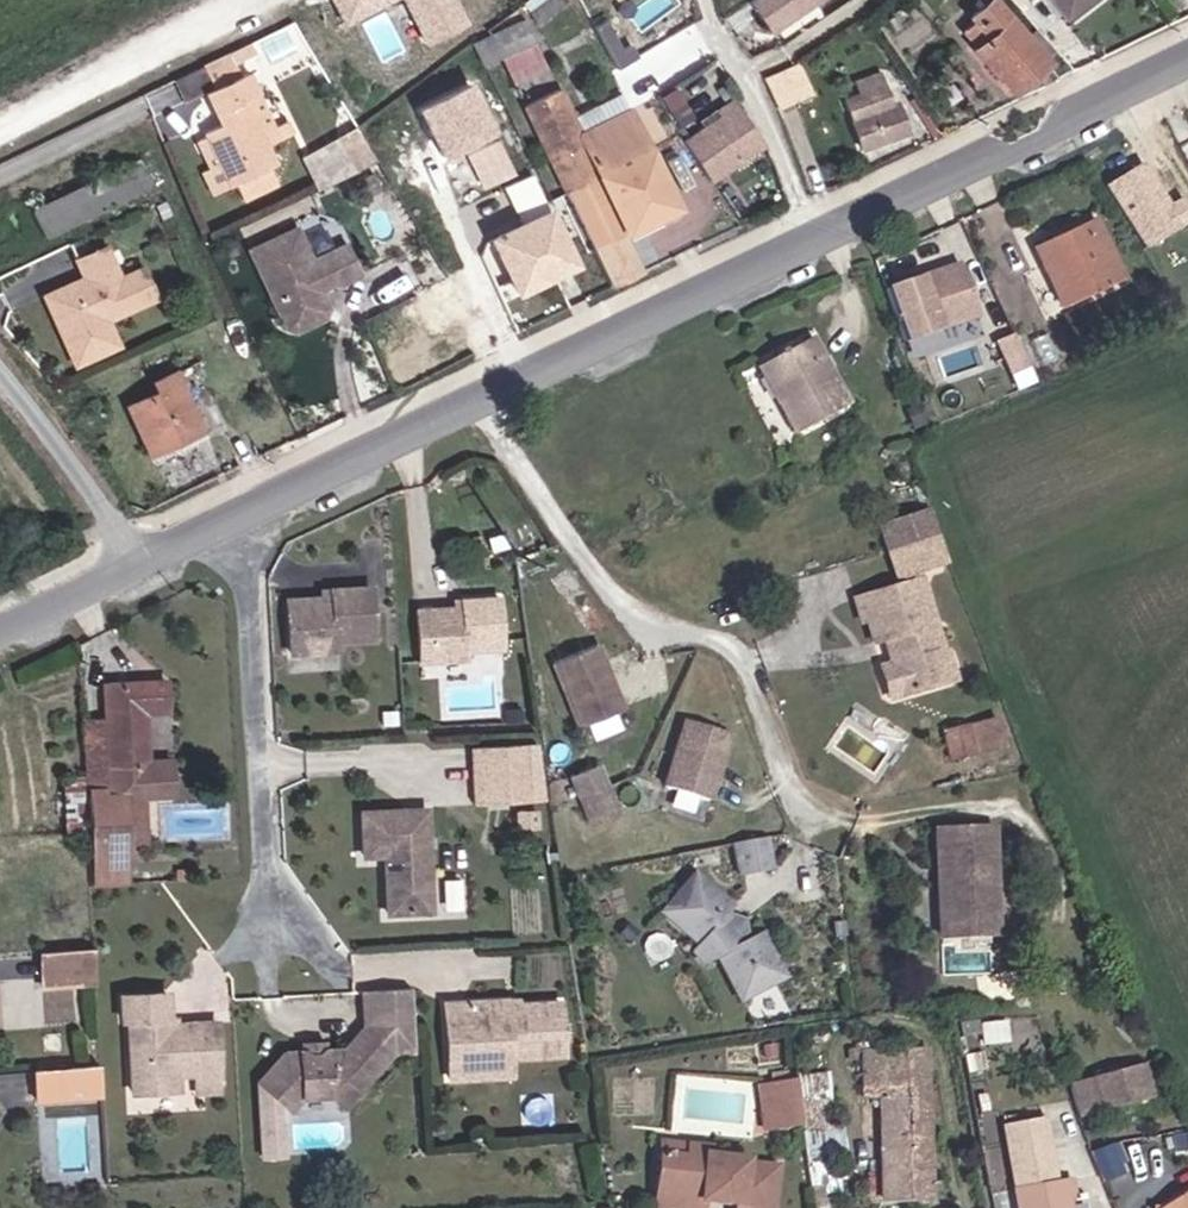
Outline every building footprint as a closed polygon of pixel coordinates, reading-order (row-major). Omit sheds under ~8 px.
[(351,30),(404,2),(428,48),(469,27),(455,0),(335,0),(351,30)] [(789,24),(821,0),(771,0),(789,24)] [(1061,37),(1028,0),(990,0),(998,9),(986,21),(1025,69),(1061,37)] [(507,20),(526,61),(556,49),(535,5),(507,20)] [(255,29),(225,45),(236,65),(265,52),(255,29)] [(265,52),(236,65),(230,68),(248,104),(228,115),(255,163),(297,140),(269,85),(284,77),(269,50),(265,52)] [(793,88),(830,79),(819,50),(786,60),(793,88)] [(894,60),(870,71),(874,82),(861,89),(877,135),(924,114),(915,91),(906,87),(894,60)] [(566,149),(638,98),(633,89),(582,113),(574,97),(560,68),(533,81),(566,149)] [(683,71),(671,80),(682,94),(694,85),(683,71)] [(625,72),(574,97),(582,113),(633,89),(625,72)] [(733,95),(698,121),(726,158),(779,119),(746,76),(729,89),(733,95)] [(476,82),(423,109),(450,163),(503,136),(476,82)] [(694,85),(682,94),(691,106),(703,97),(694,85)] [(578,173),(656,136),(638,98),(566,149),(578,173)] [(360,122),(303,153),(322,188),(379,157),(360,122)] [(608,225),(636,210),(680,188),(656,136),(578,173),(608,225)] [(503,142),(470,156),(485,192),(518,178),(503,142)] [(158,146),(32,208),(41,229),(167,164),(158,146)] [(1110,184),(1151,247),(1187,224),(1187,200),(1183,193),(1173,200),(1147,160),(1110,184)] [(275,166),(239,183),(246,198),(282,180),(275,166)] [(319,207),(268,229),(305,310),(354,288),(343,265),(379,251),(366,220),(333,236),(319,207)] [(554,210),(492,239),(520,300),(583,271),(554,210)] [(632,265),(661,251),(636,210),(608,225),(632,265)] [(178,273),(155,229),(133,240),(125,223),(96,238),(104,255),(66,275),(89,321),(106,312),(116,333),(141,321),(129,298),(178,273)] [(1104,228),(1045,256),(1070,315),(1130,286),(1104,228)] [(889,285),(908,339),(981,314),(962,260),(889,285)] [(106,312),(89,321),(100,342),(116,333),(106,312)] [(999,344),(1013,373),(1032,364),(1018,335),(999,344)] [(167,422),(191,411),(186,401),(213,391),(194,343),(170,351),(177,366),(148,378),(167,422)] [(776,439),(831,420),(806,350),(752,370),(776,439)] [(186,401),(191,411),(217,400),(213,391),(186,401)] [(939,506),(910,515),(922,547),(951,539),(939,506)] [(922,547),(910,515),(891,521),(900,552),(922,547)] [(951,539),(922,547),(930,567),(958,559),(951,539)] [(922,547),(900,552),(906,575),(930,567),(922,547)] [(901,666),(909,697),(953,685),(944,651),(949,650),(931,582),(864,599),(868,621),(876,619),(882,640),(900,636),(903,649),(897,651),(901,666)] [(341,604),(341,617),(330,617),(296,618),(297,663),(342,663),(342,652),(378,651),(377,604),(341,604)] [(330,604),(330,617),(341,617),(341,604),(330,604)] [(506,610),(469,611),(469,621),(456,621),(423,622),(423,672),(471,672),(471,662),(506,661),(506,610)] [(469,621),(469,611),(456,611),(456,621),(469,621)] [(627,710),(601,644),(560,662),(587,728),(627,710)] [(944,651),(953,685),(964,681),(956,649),(949,650),(944,651)] [(892,701),(909,697),(901,666),(884,671),(892,701)] [(99,870),(141,870),(140,805),(176,805),(176,770),(158,770),(157,716),(180,716),(180,691),(112,691),(117,806),(98,806),(99,870)] [(1002,713),(946,727),(954,758),(1010,745),(1002,713)] [(732,734),(685,719),(667,783),(714,799),(732,734)] [(536,810),(535,757),(490,758),(490,811),(536,810)] [(593,823),(615,815),(605,787),(614,783),(606,766),(576,778),(593,823)] [(605,787),(615,815),(625,811),(614,783),(605,787)] [(431,926),(428,819),(365,824),(368,866),(389,865),(390,927),(431,926)] [(947,919),(1000,919),(997,830),(946,830),(947,919)] [(774,870),(769,837),(739,843),(744,875),(774,870)] [(142,870),(99,871),(100,894),(142,893),(142,870)] [(731,979),(783,972),(765,933),(750,939),(729,915),(736,906),(702,875),(669,915),(702,945),(697,953),(708,965),(721,958),(731,979)] [(1000,940),(1000,919),(947,919),(947,939),(1000,940)] [(93,996),(92,964),(41,968),(43,999),(93,996)] [(786,978),(783,972),(731,979),(739,998),(786,978)] [(166,1031),(164,1004),(117,1005),(119,1033),(130,1032),(132,1105),(176,1105),(176,1089),(197,1089),(196,1108),(221,1109),(218,1040),(193,1041),(193,1050),(175,1052),(174,1031),(166,1031)] [(413,1007),(364,1011),(366,1043),(343,1067),(320,1067),(308,1067),(309,1111),(326,1111),(340,1096),(353,1109),(395,1067),(416,1066),(413,1007)] [(525,1017),(511,1018),(512,1028),(526,1027),(525,1017)] [(452,1099),(477,1098),(476,1077),(515,1075),(573,1072),(569,1025),(526,1027),(512,1028),(511,1018),(447,1021),(452,1099)] [(308,1067),(307,1053),(297,1052),(297,1067),(308,1067)] [(320,1053),(307,1053),(308,1067),(320,1067),(320,1053)] [(867,1077),(936,1075),(937,1056),(867,1058),(867,1077)] [(309,1111),(308,1067),(297,1067),(280,1067),(255,1095),(287,1127),(300,1111),(309,1111)] [(1102,1111),(1152,1106),(1148,1073),(1097,1079),(1102,1111)] [(476,1077),(477,1098),(517,1096),(515,1075),(476,1077)] [(934,1202),(936,1075),(867,1077),(867,1088),(890,1088),(889,1203),(934,1202)] [(794,1131),(789,1082),(767,1085),(773,1133),(794,1131)] [(96,1085),(44,1087),(44,1117),(97,1114),(96,1085)] [(340,1123),(353,1109),(340,1096),(326,1111),(340,1123)] [(1015,1207),(1075,1207),(1074,1197),(1083,1195),(1079,1176),(1065,1178),(1054,1114),(1001,1123),(1015,1207)] [(1094,1150),(1103,1177),(1126,1170),(1118,1143),(1094,1150)] [(672,1144),(670,1157),(694,1160),(696,1147),(672,1144)] [(715,1202),(717,1187),(729,1189),(727,1204),(741,1207),(775,1207),(780,1172),(713,1162),(715,1149),(696,1147),(694,1160),(670,1157),(663,1207),(714,1207),(715,1202)] [(717,1187),(715,1202),(727,1204),(729,1189),(717,1187)] [(1172,1207),(1187,1207),(1187,1198),(1172,1207)]
